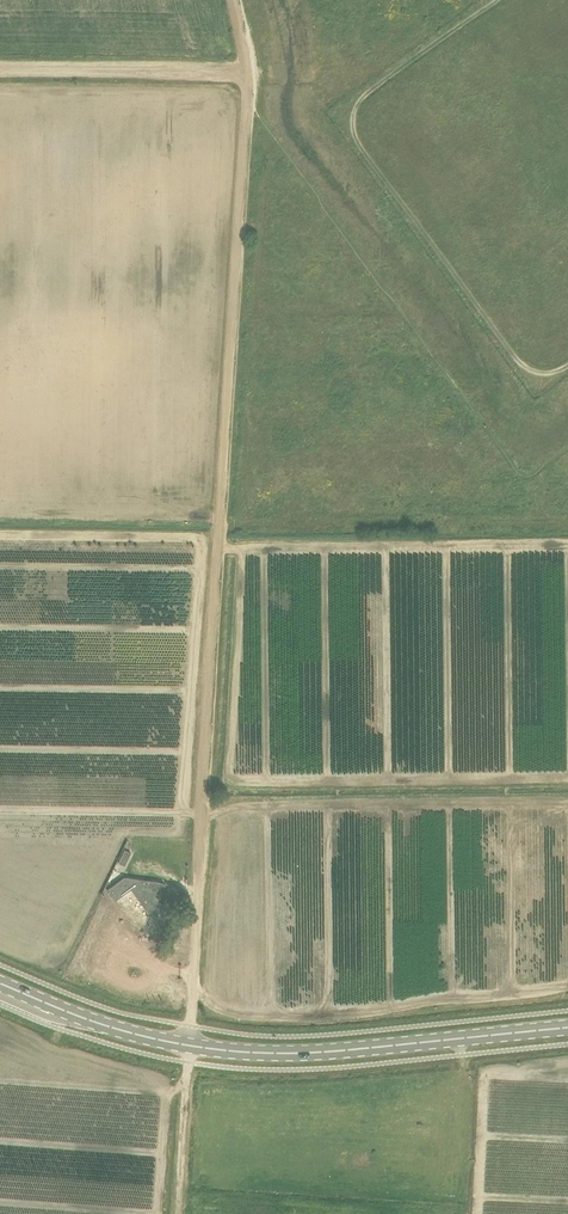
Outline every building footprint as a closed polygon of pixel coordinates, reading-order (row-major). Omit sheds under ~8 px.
[(125,850),(118,863),(125,866),(131,853),(125,850)] [(131,888),(142,903),(157,924),(155,925),(154,925),(140,935),(145,941),(162,928),(158,923),(160,921),(164,926),(176,928),(183,922),(166,899),(172,895),(163,884),(156,882),(124,878),(107,890),(115,900),(131,888)]
